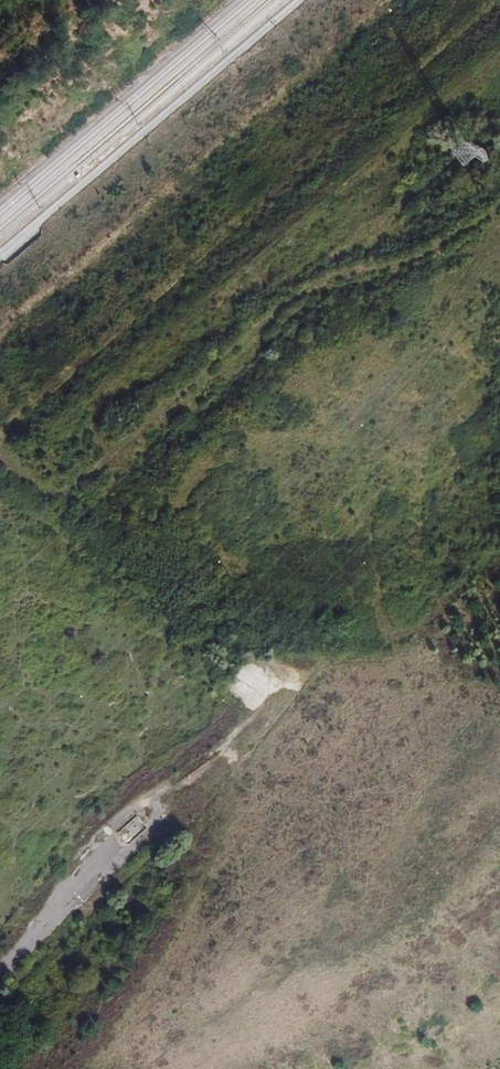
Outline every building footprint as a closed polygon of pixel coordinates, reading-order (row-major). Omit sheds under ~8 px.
[(466,151),(458,158),(464,164),(476,154),(465,141),(461,145),(466,151)] [(263,662),(249,655),(246,662),(260,669),(263,662)] [(245,697),(231,687),(226,694),(240,704),(245,697)] [(137,815),(117,835),(128,846),(148,826),(137,815)]
